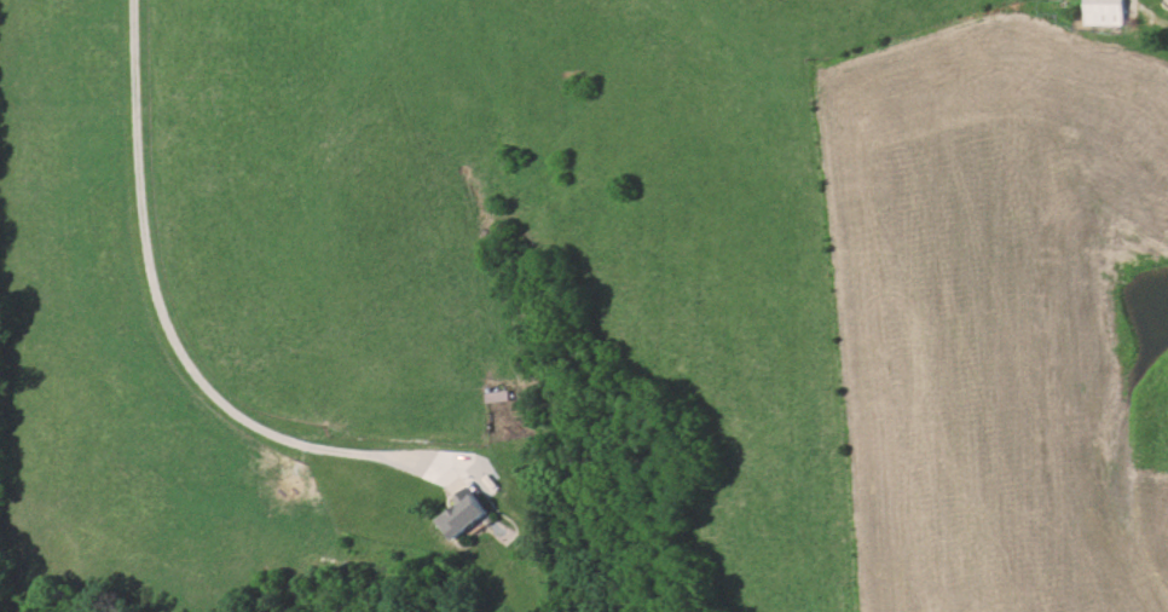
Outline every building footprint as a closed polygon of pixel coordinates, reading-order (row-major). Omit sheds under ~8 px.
[(1125,25),(1125,0),(1086,0),(1086,25),(1125,25)] [(449,505),(433,518),(450,539),(485,510),(464,485),(445,501),(449,505)]
